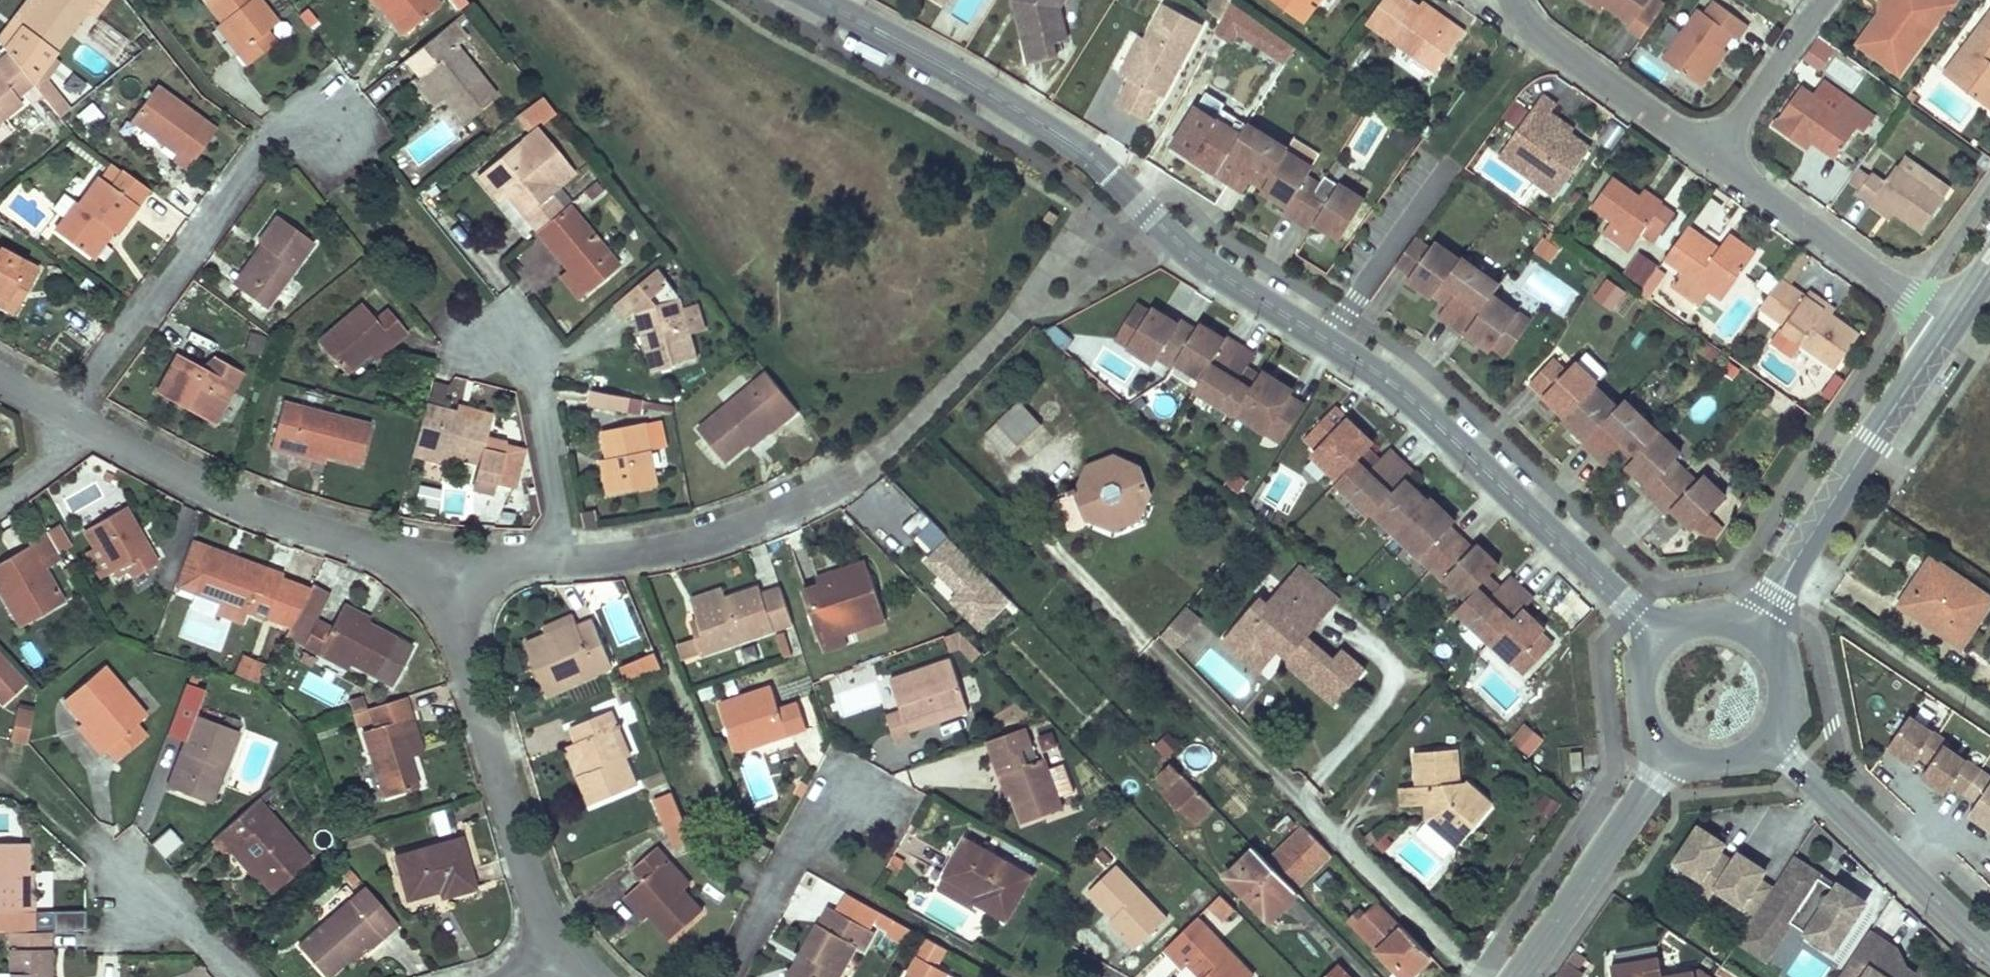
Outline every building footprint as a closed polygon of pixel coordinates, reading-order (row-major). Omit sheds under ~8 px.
[(42,0),(28,0),(0,38),(0,41),(6,49),(24,25),(42,0)] [(88,10),(95,0),(102,5),(105,0),(42,0),(24,25),(6,49),(9,52),(33,83),(54,54),(88,10)] [(102,5),(95,0),(88,10),(94,14),(102,5)] [(221,18),(244,47),(238,51),(248,63),(277,39),(268,29),(278,21),(262,0),(207,0),(221,18)] [(379,6),(384,2),(394,16),(390,19),(402,34),(440,5),(436,0),(375,0),(379,6)] [(1015,0),(1012,0),(1016,15),(1020,14),(1017,1),(1015,0)] [(1061,0),(1015,0),(1017,1),(1020,14),(1016,15),(1027,62),(1055,55),(1052,40),(1065,37),(1058,5),(1061,0)] [(1276,29),(1275,30),(1234,0),(1217,24),(1276,66),(1285,53),(1290,57),(1298,45),(1276,29)] [(1318,3),(1313,0),(1281,0),(1307,19),(1318,3)] [(1366,19),(1435,69),(1464,30),(1449,19),(1445,24),(1418,5),(1412,0),(1380,0),(1366,19)] [(1418,5),(1445,24),(1449,19),(1423,0),(1422,0),(1418,5)] [(1598,0),(1588,0),(1603,11),(1608,7),(1598,0)] [(1608,7),(1632,24),(1628,28),(1642,38),(1659,15),(1646,6),(1651,0),(1598,0),(1608,7)] [(1723,47),(1732,34),(1738,38),(1748,24),(1714,0),(1704,14),(1698,10),(1663,59),(1697,83),(1723,47)] [(1888,0),(1879,0),(1877,3),(1879,12),(1856,43),(1861,47),(1884,17),(1888,20),(1893,12),(1884,5),(1888,0)] [(1945,4),(1940,0),(1888,0),(1884,5),(1893,12),(1888,20),(1884,17),(1861,47),(1896,73),(1945,4)] [(1940,0),(1945,4),(1951,9),(1958,0),(1940,0)] [(384,2),(379,6),(390,19),(394,16),(384,2)] [(1202,24),(1164,4),(1145,40),(1126,76),(1131,79),(1117,105),(1144,120),(1158,93),(1163,96),(1202,24)] [(1941,75),(1989,110),(1989,10),(1941,75)] [(221,18),(216,23),(238,51),(244,47),(221,18)] [(418,72),(423,69),(445,96),(464,119),(496,94),(455,43),(464,35),(452,20),(406,57),(418,72)] [(1126,76),(1145,40),(1138,35),(1118,72),(1126,76)] [(1723,47),(1697,83),(1703,87),(1729,52),(1723,47)] [(22,103),(18,97),(35,85),(33,83),(9,52),(0,59),(0,120),(22,103)] [(60,58),(54,54),(33,83),(35,85),(38,89),(50,80),(46,75),(60,58)] [(423,69),(418,72),(440,100),(445,96),(423,69)] [(59,115),(71,106),(50,80),(38,89),(59,115)] [(157,85),(132,118),(177,151),(173,157),(187,167),(216,127),(157,85)] [(1830,86),(1819,100),(1834,111),(1844,96),(1830,86)] [(1772,127),(1791,140),(1799,131),(1810,140),(1835,157),(1856,128),(1862,133),(1873,117),(1844,96),(1834,111),(1819,100),(1800,87),(1772,127)] [(1542,92),(1506,141),(1509,158),(1525,156),(1541,168),(1542,182),(1555,192),(1588,146),(1565,129),(1561,125),(1556,130),(1543,120),(1549,110),(1555,102),(1542,92)] [(91,99),(74,113),(88,130),(105,116),(91,99)] [(1209,127),(1215,118),(1202,110),(1196,118),(1209,127)] [(1568,124),(1549,110),(1543,120),(1556,130),(1561,125),(1565,129),(1568,124)] [(1241,134),(1215,118),(1209,127),(1196,118),(1180,144),(1194,152),(1191,156),(1216,172),(1215,174),(1229,182),(1245,156),(1232,148),(1241,134)] [(1248,123),(1241,134),(1232,148),(1245,156),(1229,182),(1243,191),(1250,181),(1256,171),(1269,179),(1286,150),(1287,148),(1248,123)] [(1799,131),(1791,140),(1803,148),(1810,140),(1799,131)] [(499,198),(505,193),(512,188),(528,207),(521,213),(535,230),(562,208),(549,191),(558,183),(521,136),(477,171),(499,198)] [(1509,158),(1506,141),(1496,155),(1552,195),(1555,192),(1542,182),(1541,168),(1525,156),(1509,158)] [(1313,167),(1286,150),(1269,179),(1262,189),(1288,205),(1284,211),(1298,220),(1320,184),(1307,176),(1313,167)] [(1989,167),(1989,157),(1981,151),(1974,161),(1987,171),(1989,167)] [(1922,231),(1945,199),(1940,196),(1948,184),(1943,181),(1935,192),(1903,170),(1911,158),(1905,153),(1897,165),(1885,181),(1872,172),(1871,175),(1861,189),(1857,195),(1871,204),(1875,198),(1896,213),(1922,231)] [(1935,192),(1943,181),(1911,158),(1903,170),(1935,192)] [(1861,189),(1871,175),(1858,166),(1848,180),(1861,189)] [(56,229),(87,252),(101,232),(97,229),(102,222),(113,229),(116,231),(148,187),(124,170),(112,186),(100,177),(81,203),(77,200),(56,229)] [(1256,171),(1250,181),(1262,189),(1269,179),(1256,171)] [(1591,207),(1612,223),(1637,240),(1647,226),(1659,234),(1676,211),(1662,202),(1658,207),(1641,196),(1614,176),(1591,207)] [(596,199),(608,189),(600,179),(587,188),(596,199)] [(1333,192),(1320,184),(1298,220),(1312,229),(1316,222),(1341,238),(1365,200),(1339,183),(1333,192)] [(512,188),(505,193),(521,213),(528,207),(512,188)] [(1646,189),(1641,196),(1658,207),(1662,202),(1646,189)] [(1896,213),(1875,198),(1871,204),(1892,219),(1896,213)] [(535,230),(566,268),(585,291),(617,265),(569,203),(563,208),(562,208),(535,230)] [(268,248),(241,287),(266,306),(314,241),(275,213),(256,239),(258,241),(268,248)] [(101,232),(87,252),(94,256),(113,229),(102,222),(97,229),(101,232)] [(1637,240),(1612,223),(1603,234),(1628,252),(1637,240)] [(1685,229),(1665,258),(1681,270),(1711,291),(1722,299),(1756,253),(1729,233),(1716,251),(1685,228),(1685,229)] [(1430,248),(1415,237),(1397,263),(1412,274),(1409,278),(1434,296),(1435,295),(1441,286),(1443,283),(1460,259),(1435,241),(1430,248)] [(258,241),(230,280),(241,287),(268,248),(258,241)] [(38,268),(0,247),(0,303),(15,311),(38,268)] [(1791,262),(1801,270),(1810,258),(1799,250),(1791,262)] [(1644,287),(1660,266),(1642,253),(1627,274),(1644,287)] [(1500,284),(1462,257),(1460,259),(1443,283),(1441,286),(1453,295),(1447,303),(1439,314),(1453,324),(1471,299),(1483,308),(1493,294),(1500,284)] [(1791,284),(1801,270),(1791,262),(1780,277),(1791,284)] [(1644,287),(1641,292),(1650,299),(1670,271),(1660,264),(1660,266),(1644,287)] [(585,291),(566,268),(558,274),(578,297),(585,291)] [(652,371),(697,359),(690,335),(683,308),(680,298),(656,269),(614,303),(627,319),(637,311),(640,326),(646,324),(651,344),(645,346),(652,371)] [(1711,291),(1681,270),(1670,287),(1699,307),(1711,291)] [(1606,276),(1592,297),(1614,311),(1627,290),(1606,276)] [(1760,305),(1759,305),(1785,323),(1781,329),(1797,340),(1836,368),(1860,334),(1832,314),(1804,294),(1791,284),(1780,277),(1760,305)] [(98,297),(103,290),(94,283),(89,291),(98,297)] [(1453,295),(1441,286),(1435,295),(1447,303),(1453,295)] [(1810,286),(1804,294),(1832,314),(1838,305),(1810,286)] [(1518,312),(1493,294),(1483,308),(1471,299),(1453,324),(1466,334),(1468,331),(1492,349),(1495,345),(1508,353),(1524,330),(1512,321),(1518,312)] [(342,368),(366,349),(386,333),(393,340),(407,329),(387,306),(375,316),(362,300),(316,337),(342,368)] [(708,330),(701,303),(683,308),(690,335),(708,330)] [(1137,304),(1121,329),(1135,337),(1129,346),(1155,363),(1159,356),(1174,365),(1176,361),(1196,330),(1180,320),(1178,324),(1153,308),(1150,312),(1137,304)] [(1512,321),(1524,330),(1531,321),(1518,312),(1512,321)] [(1200,323),(1196,330),(1176,361),(1203,378),(1211,363),(1225,372),(1228,366),(1241,346),(1226,337),(1226,339),(1200,323)] [(646,324),(640,326),(645,346),(651,344),(646,324)] [(1135,337),(1121,329),(1116,338),(1129,346),(1135,337)] [(1781,329),(1771,342),(1787,353),(1797,340),(1781,329)] [(386,333),(366,349),(372,357),(393,340),(386,333)] [(1255,355),(1241,346),(1228,366),(1225,372),(1211,363),(1203,378),(1196,389),(1236,413),(1237,413),(1255,383),(1242,375),(1248,366),(1255,355)] [(157,391),(187,408),(191,402),(218,416),(244,372),(217,356),(208,370),(179,353),(157,391)] [(1947,370),(1953,374),(1963,360),(1958,356),(1947,370)] [(1567,415),(1595,385),(1598,383),(1576,362),(1567,371),(1554,358),(1532,382),(1567,415)] [(1248,366),(1242,375),(1255,383),(1260,374),(1248,366)] [(723,462),(749,442),(767,427),(771,431),(772,432),(799,410),(799,409),(766,370),(698,427),(723,462)] [(1263,371),(1260,374),(1269,380),(1266,383),(1272,387),(1276,379),(1263,371)] [(1292,389),(1276,379),(1272,387),(1266,383),(1269,380),(1260,374),(1255,383),(1237,413),(1250,421),(1253,416),(1268,426),(1265,431),(1282,441),(1304,405),(1288,396),(1292,389)] [(435,379),(429,400),(444,404),(450,382),(435,379)] [(1583,442),(1595,454),(1616,431),(1605,421),(1617,406),(1595,385),(1567,415),(1565,418),(1586,439),(1583,442)] [(629,395),(594,389),(592,404),(627,409),(641,412),(642,405),(643,398),(629,395)] [(457,411),(470,414),(473,402),(460,398),(457,411)] [(664,402),(643,398),(642,405),(672,410),(672,403),(664,402)] [(281,399),(268,446),(288,451),(291,444),(357,463),(368,422),(281,399)] [(1623,448),(1634,458),(1659,432),(1624,399),(1617,406),(1605,421),(1616,431),(1595,454),(1607,465),(1617,454),(1623,448)] [(1019,401),(997,422),(1018,444),(1040,423),(1019,401)] [(191,402),(187,408),(215,423),(218,416),(191,402)] [(420,415),(413,445),(417,445),(445,453),(478,461),(472,485),(490,490),(494,476),(500,450),(482,445),(485,435),(489,419),(470,414),(457,411),(423,402),(420,415)] [(1356,439),(1362,433),(1335,407),(1307,437),(1320,450),(1319,451),(1332,464),(1328,468),(1340,479),(1362,457),(1369,449),(1371,447),(1364,440),(1361,443),(1356,439)] [(645,417),(649,440),(650,444),(662,442),(657,415),(645,417)] [(605,424),(610,456),(616,492),(657,484),(650,444),(649,440),(645,417),(644,416),(605,424)] [(1009,452),(1018,444),(997,422),(988,431),(1009,452)] [(767,427),(749,442),(753,445),(771,431),(767,427)] [(1634,458),(1628,464),(1650,485),(1645,490),(1657,502),(1686,471),(1675,460),(1681,453),(1659,432),(1634,458)] [(513,481),(524,445),(485,435),(482,445),(500,450),(494,476),(513,481)] [(445,453),(417,445),(414,455),(443,462),(445,453)] [(1617,454),(1628,464),(1634,458),(1623,448),(1617,454)] [(1380,460),(1369,449),(1362,457),(1373,467),(1380,460)] [(1372,515),(1374,512),(1392,493),(1381,483),(1384,479),(1401,461),(1390,450),(1380,460),(1373,467),(1362,457),(1340,479),(1337,482),(1372,515)] [(1079,482),(1066,488),(1068,493),(1077,489),(1087,514),(1115,525),(1140,515),(1150,489),(1139,462),(1112,452),(1088,460),(1079,482)] [(616,492),(610,456),(604,457),(610,493),(616,492)] [(1414,473),(1401,461),(1384,479),(1381,483),(1392,493),(1374,512),(1397,533),(1422,506),(1427,501),(1406,480),(1414,473)] [(1697,481),(1686,471),(1657,502),(1669,513),(1673,508),(1695,529),(1726,496),(1704,475),(1697,481)] [(1068,493),(1066,488),(1056,491),(1068,521),(1087,514),(1077,489),(1068,493)] [(1442,509),(1431,497),(1427,501),(1435,508),(1432,511),(1436,515),(1442,509)] [(1456,522),(1442,509),(1436,515),(1432,511),(1435,508),(1427,501),(1422,506),(1397,533),(1409,544),(1412,540),(1425,552),(1421,557),(1434,568),(1462,538),(1451,527),(1456,522)] [(124,506),(87,527),(96,543),(112,570),(124,563),(133,577),(157,563),(148,546),(144,549),(134,532),(138,530),(124,506)] [(46,532),(53,543),(55,547),(58,553),(69,546),(57,526),(46,532)] [(87,527),(81,531),(91,546),(96,543),(87,527)] [(4,597),(17,590),(33,618),(63,600),(45,568),(61,558),(58,553),(55,547),(53,543),(46,532),(45,529),(27,539),(29,543),(0,560),(0,590),(4,597)] [(1783,534),(1777,530),(1767,546),(1774,549),(1783,534)] [(951,599),(981,627),(1009,599),(951,538),(925,559),(961,590),(951,599)] [(1474,548),(1462,538),(1434,568),(1445,579),(1447,577),(1469,598),(1483,583),(1490,576),(1500,566),(1477,545),(1474,548)] [(96,543),(91,546),(83,551),(99,578),(112,570),(96,543)] [(211,545),(209,552),(247,566),(249,559),(211,545)] [(209,552),(194,591),(219,600),(247,611),(267,618),(284,624),(303,586),(282,579),(284,572),(249,559),(247,566),(209,552)] [(1914,613),(1918,607),(1966,639),(1989,604),(1989,596),(1931,556),(1899,603),(1914,613)] [(816,578),(819,586),(868,569),(866,562),(816,578)] [(1293,573),(1333,607),(1342,597),(1302,563),(1293,573)] [(819,586),(802,592),(816,633),(882,609),(868,569),(819,586)] [(1261,596),(1224,638),(1246,656),(1256,644),(1273,658),(1287,642),(1296,649),(1287,660),(1336,702),(1366,667),(1342,647),(1334,656),(1309,634),(1333,607),(1293,573),(1269,602),(1261,596)] [(1511,576),(1501,586),(1494,593),(1483,583),(1469,598),(1459,609),(1493,642),(1513,620),(1502,610),(1523,588),(1511,576)] [(1501,586),(1490,576),(1483,583),(1494,593),(1501,586)] [(725,600),(695,611),(699,622),(703,636),(696,639),(702,655),(793,623),(781,588),(761,595),(758,588),(725,600)] [(1535,599),(1523,588),(1502,610),(1513,620),(1493,642),(1516,664),(1523,656),(1534,667),(1554,646),(1543,635),(1547,631),(1524,610),(1535,599)] [(17,590),(4,597),(20,625),(33,618),(17,590)] [(691,601),(695,611),(725,600),(722,590),(691,601)] [(247,611),(219,600),(215,612),(243,623),(247,611)] [(343,604),(339,611),(365,624),(369,618),(343,604)] [(1918,607),(1914,613),(1962,645),(1966,639),(1918,607)] [(309,614),(298,609),(289,626),(300,632),(309,614)] [(882,609),(816,633),(822,651),(846,644),(844,633),(885,619),(882,609)] [(1198,622),(1184,609),(1172,623),(1185,635),(1198,622)] [(374,678),(390,687),(412,650),(396,641),(365,624),(339,611),(328,628),(315,621),(300,648),(316,656),(320,650),(349,665),(374,678)] [(544,640),(542,634),(523,642),(544,692),(608,665),(591,621),(574,628),(544,640)] [(572,622),(542,634),(544,640),(574,628),(572,622)] [(699,622),(691,625),(696,639),(703,636),(699,622)] [(1185,635),(1172,623),(1159,637),(1172,650),(1185,635)] [(788,631),(776,633),(781,656),(792,653),(788,631)] [(954,631),(946,643),(973,660),(981,648),(954,631)] [(702,655),(696,639),(680,645),(685,661),(702,655)] [(1262,670),(1273,658),(1256,644),(1246,656),(1262,670)] [(653,648),(616,663),(624,681),(661,665),(653,648)] [(320,650),(316,656),(345,672),(349,665),(320,650)] [(8,698),(26,681),(0,652),(0,690),(8,698)] [(234,673),(258,682),(266,662),(241,653),(234,673)] [(900,706),(887,711),(897,741),(912,736),(910,729),(968,709),(950,655),(890,675),(900,706)] [(1523,656),(1516,664),(1527,675),(1534,667),(1523,656)] [(62,698),(81,721),(103,747),(114,759),(144,734),(133,722),(143,714),(100,666),(62,698)] [(336,701),(341,688),(307,675),(302,688),(336,701)] [(184,683),(164,736),(182,742),(165,787),(204,801),(215,772),(211,770),(213,765),(223,768),(238,730),(193,714),(203,689),(184,683)] [(736,751),(755,745),(753,740),(786,728),(788,733),(807,727),(798,701),(779,709),(771,686),(720,704),(736,751)] [(366,707),(366,708),(369,720),(371,727),(363,729),(383,797),(416,786),(409,755),(405,756),(403,751),(413,747),(405,716),(413,714),(407,694),(366,707)] [(17,703),(9,739),(27,743),(35,707),(17,703)] [(369,720),(366,708),(349,713),(353,725),(369,720)] [(567,725),(572,739),(584,770),(575,773),(587,803),(632,784),(621,756),(609,726),(614,724),(607,708),(567,725)] [(405,756),(409,755),(423,750),(413,714),(405,716),(413,747),(403,751),(405,756)] [(1911,714),(1889,745),(1912,761),(1918,752),(1933,729),(1911,714)] [(103,747),(81,721),(75,726),(97,752),(103,747)] [(1533,755),(1545,735),(1522,722),(1511,741),(1533,755)] [(614,724),(609,726),(621,756),(627,754),(614,724)] [(1032,743),(1025,725),(1015,728),(1022,746),(1032,743)] [(753,740),(755,745),(788,733),(786,728),(753,740)] [(1015,728),(987,738),(1000,772),(1005,771),(1013,793),(1024,820),(1064,805),(1060,795),(1052,774),(1050,768),(1045,754),(1027,761),(1022,746),(1015,728)] [(1933,729),(1918,752),(1932,761),(1945,743),(1947,739),(1933,729)] [(572,739),(562,744),(575,773),(584,770),(572,739)] [(1932,761),(1923,775),(1946,791),(1952,782),(1968,759),(1945,743),(1932,761)] [(1402,810),(1420,809),(1425,809),(1431,803),(1437,809),(1428,819),(1443,833),(1452,823),(1465,834),(1492,803),(1467,781),(1460,782),(1458,750),(1414,754),(1418,791),(1400,792),(1402,810)] [(1585,769),(1583,751),(1572,752),(1574,771),(1585,769)] [(1968,759),(1952,782),(1966,791),(1981,768),(1968,759)] [(1050,768),(1052,774),(1060,795),(1074,791),(1064,763),(1050,768)] [(1171,763),(1157,776),(1165,784),(1179,771),(1171,763)] [(215,772),(204,801),(209,803),(223,768),(213,765),(211,770),(215,772)] [(1981,768),(1966,791),(1965,793),(1978,802),(1989,786),(1989,774),(1981,768)] [(1005,771),(1000,772),(1008,795),(1013,793),(1005,771)] [(1165,784),(1162,787),(1178,805),(1195,788),(1179,771),(1165,784)] [(794,791),(801,795),(808,783),(801,779),(794,791)] [(1969,815),(1989,829),(1989,786),(1978,802),(1969,815)] [(1195,788),(1178,805),(1194,821),(1212,805),(1195,788)] [(1534,807),(1554,817),(1562,801),(1542,792),(1534,807)] [(653,801),(661,821),(680,813),(671,793),(653,801)] [(229,850),(235,845),(260,873),(257,876),(271,892),(309,858),(257,799),(232,821),(212,839),(224,852),(228,849),(229,850)] [(1425,809),(1420,809),(1428,819),(1437,809),(1431,803),(1425,809)] [(439,834),(453,830),(446,807),(431,811),(439,834)] [(1288,812),(1277,823),(1284,830),(1295,819),(1288,812)] [(672,847),(690,840),(680,813),(661,821),(672,847)] [(349,836),(371,830),(368,820),(346,826),(349,836)] [(1303,823),(1266,860),(1266,861),(1293,888),(1330,852),(1303,823)] [(1452,823),(1443,833),(1457,844),(1465,834),(1452,823)] [(170,827),(152,842),(164,857),(182,842),(170,827)] [(1702,880),(1720,854),(1726,845),(1699,827),(1676,863),(1702,880)] [(963,836),(944,873),(972,888),(975,883),(981,887),(975,898),(1006,916),(1030,872),(963,836)] [(460,839),(397,857),(409,899),(443,890),(444,895),(475,887),(460,839)] [(27,870),(27,842),(0,842),(0,910),(34,911),(35,896),(33,896),(28,896),(27,870)] [(260,873),(235,845),(229,850),(254,878),(257,876),(260,873)] [(643,879),(628,892),(650,915),(672,937),(703,908),(683,887),(661,863),(666,858),(653,845),(631,866),(643,879)] [(1253,847),(1224,876),(1264,916),(1293,888),(1266,861),(1266,860),(1253,847)] [(895,871),(902,858),(893,853),(886,866),(895,871)] [(1715,890),(1734,863),(1720,854),(1702,880),(1696,889),(1710,898),(1715,890)] [(1766,872),(1739,854),(1734,863),(1715,890),(1742,907),(1760,881),(1766,872)] [(666,858),(661,863),(683,887),(688,881),(666,858)] [(1773,889),(1753,920),(1781,938),(1792,921),(1835,950),(1864,906),(1867,902),(1840,884),(1837,888),(1793,859),(1773,889)] [(1088,890),(1108,910),(1112,907),(1118,912),(1113,917),(1110,920),(1136,946),(1166,917),(1115,863),(1088,890)] [(981,887),(975,883),(972,888),(944,873),(938,883),(972,902),(975,898),(981,887)] [(1736,915),(1750,924),(1753,920),(1773,889),(1760,881),(1742,907),(1736,915)] [(349,899),(297,944),(325,976),(350,955),(366,941),(371,946),(372,948),(383,937),(399,924),(383,906),(365,886),(349,899)] [(650,915),(628,892),(622,898),(643,921),(650,915)] [(1219,892),(1209,902),(1224,918),(1234,907),(1219,892)] [(827,904),(816,922),(826,928),(836,909),(827,904)] [(1112,907),(1108,910),(1113,917),(1118,912),(1112,907)] [(85,909),(36,911),(37,929),(85,927),(85,909)] [(786,971),(788,976),(839,976),(857,946),(863,949),(873,930),(836,909),(826,928),(816,922),(801,951),(807,955),(799,968),(791,970),(786,971)] [(1166,945),(1184,965),(1191,959),(1206,975),(1203,976),(1248,976),(1253,972),(1197,914),(1166,945)] [(1393,917),(1369,941),(1403,976),(1406,976),(1430,954),(1393,917)] [(1750,924),(1740,940),(1767,958),(1781,938),(1753,920),(1750,924)] [(891,937),(897,926),(888,921),(882,932),(891,937)] [(6,930),(6,976),(47,976),(47,931),(38,930),(6,930)] [(1841,976),(1914,976),(1916,974),(1892,958),(1897,949),(1871,932),(1841,976)] [(905,976),(945,976),(948,972),(936,965),(946,947),(928,938),(908,973),(905,976)] [(366,941),(350,955),(354,960),(371,946),(366,941)] [(1906,967),(1897,949),(1892,958),(1906,967)] [(801,951),(791,970),(799,968),(807,955),(801,951)] [(119,956),(97,955),(97,976),(119,976),(119,956)] [(1659,958),(1610,965),(1612,976),(1662,976),(1659,958)] [(1566,961),(1555,976),(1581,976),(1584,973),(1566,961)] [(1325,976),(1351,976),(1339,964),(1325,976)]
